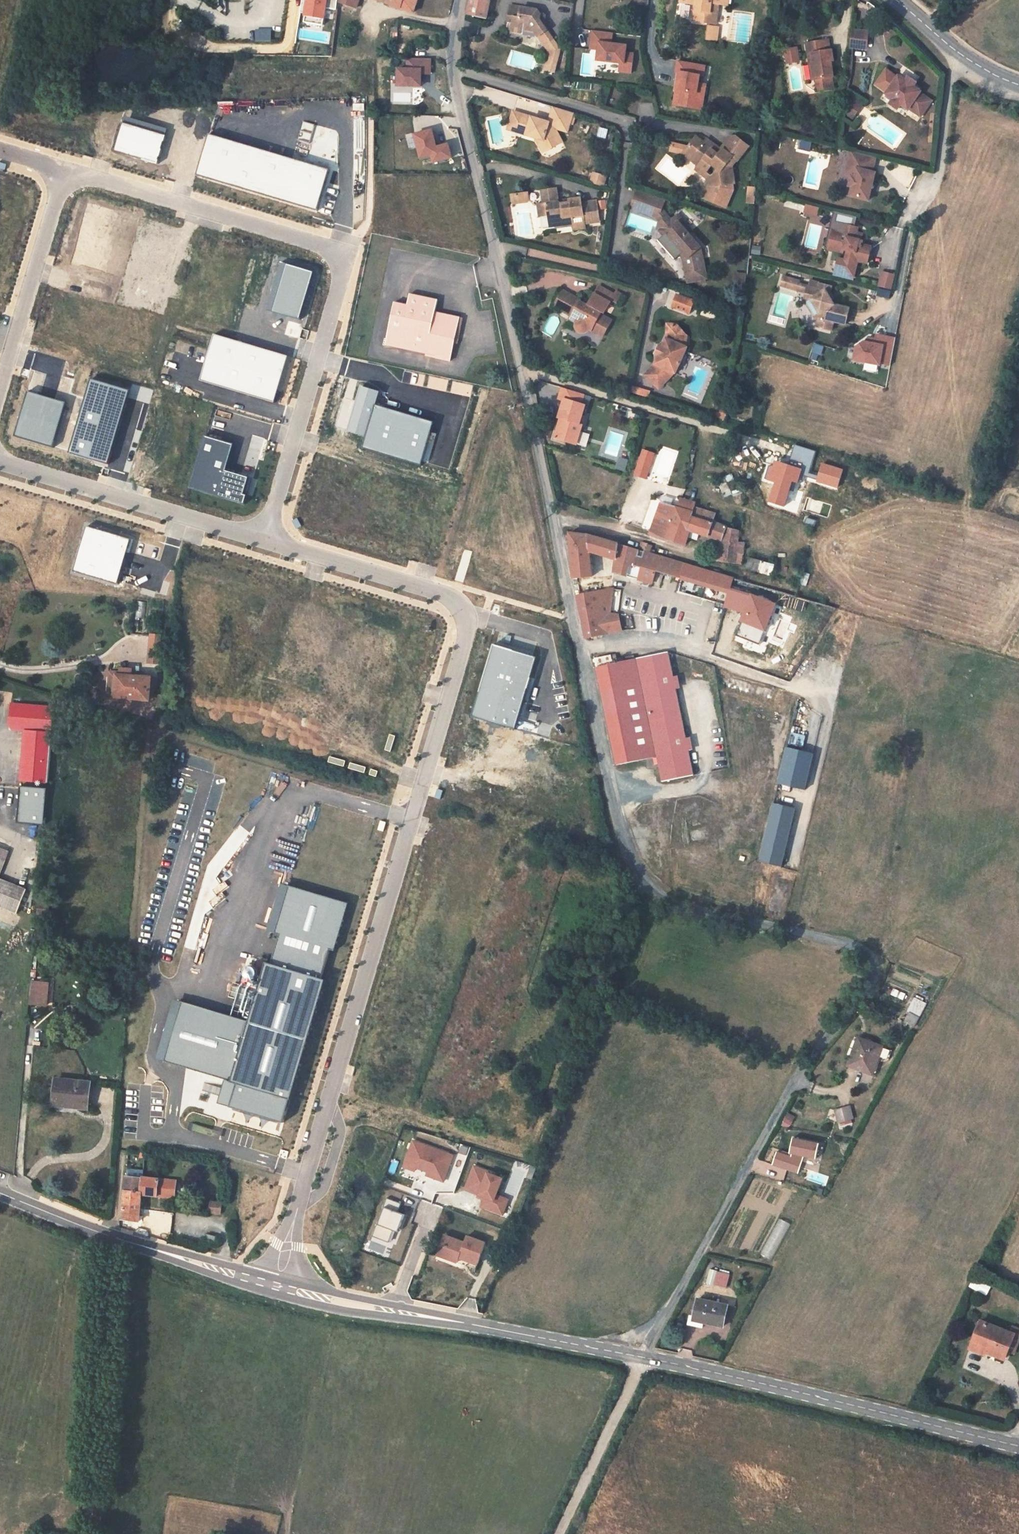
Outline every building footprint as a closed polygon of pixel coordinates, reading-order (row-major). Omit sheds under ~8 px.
[(306,14),(325,17),(328,0),(308,0),(306,14)] [(338,3),(356,9),(358,4),(356,4),(357,0),(339,0),(338,3)] [(387,4),(402,8),(404,0),(388,0),(387,4)] [(402,8),(414,12),(418,0),(404,0),(402,8)] [(486,19),(490,0),(470,0),(467,15),(486,19)] [(680,3),(696,5),(694,21),(716,24),(719,5),(723,5),(724,0),(681,0),(680,3)] [(539,9),(509,3),(505,22),(511,22),(510,33),(520,36),(520,32),(532,33),(546,51),(542,70),(554,73),(560,50),(558,44),(553,38),(550,30),(543,25),(545,13),(539,9)] [(271,41),(271,29),(256,29),(256,40),(271,41)] [(867,32),(852,30),(850,48),(865,50),(867,32)] [(627,46),(611,44),(612,39),(612,33),(592,31),(591,38),(594,38),(593,48),(598,49),(597,59),(620,62),(619,70),(631,72),(634,52),(626,51),(627,46)] [(829,40),(810,43),(812,54),(808,55),(809,65),(812,65),(814,81),(816,81),(818,80),(820,91),(834,89),(832,78),(834,78),(831,62),(834,62),(832,51),(830,51),(829,40)] [(786,64),(801,60),(797,45),(783,49),(786,64)] [(400,70),(399,86),(422,88),(423,75),(432,75),(433,60),(410,59),(409,70),(400,70)] [(701,93),(705,65),(678,61),(676,71),(680,72),(674,105),(698,109),(703,110),(706,94),(701,93)] [(875,86),(887,94),(898,78),(886,70),(875,86)] [(887,94),(886,95),(893,100),(892,101),(900,107),(901,106),(908,110),(909,109),(921,117),(932,101),(920,93),(921,92),(915,88),(906,81),(899,76),(898,78),(887,94)] [(915,88),(917,84),(908,77),(906,81),(915,88)] [(852,98),(843,113),(852,120),(862,105),(852,98)] [(899,108),(900,107),(892,101),(891,103),(890,105),(898,110),(899,108)] [(518,133),(535,138),(544,141),(549,150),(563,143),(555,129),(567,133),(573,113),(554,108),(549,123),(548,126),(545,125),(543,121),(524,115),(513,112),(508,130),(518,133)] [(167,135),(123,122),(115,151),(158,164),(167,135)] [(437,149),(433,132),(416,136),(421,159),(432,157),(434,165),(452,161),(450,152),(449,147),(437,149)] [(318,211),(330,170),(209,134),(197,175),(318,211)] [(696,138),(683,154),(698,167),(696,170),(703,176),(707,171),(712,166),(718,171),(714,176),(716,187),(732,185),(734,184),(732,166),(737,161),(737,162),(749,147),(736,137),(733,137),(722,151),(719,155),(712,150),(715,146),(707,139),(704,143),(696,138)] [(544,141),(535,138),(544,153),(549,150),(544,141)] [(799,141),(797,149),(809,152),(811,144),(799,141)] [(722,151),(715,146),(712,150),(719,155),(722,151)] [(851,152),(847,167),(853,168),(851,177),(849,186),(852,187),(850,196),(868,200),(875,173),(872,172),(875,158),(851,152)] [(847,167),(845,176),(851,177),(853,168),(847,167)] [(593,174),(590,184),(602,187),(605,178),(593,174)] [(716,187),(714,176),(707,179),(708,188),(716,187)] [(716,187),(708,188),(704,201),(727,209),(733,191),(732,185),(716,187)] [(556,190),(544,192),(545,199),(543,199),(543,205),(538,206),(540,217),(549,216),(555,219),(556,226),(556,228),(573,226),(584,224),(592,223),(589,202),(581,204),(581,199),(568,201),(569,203),(558,205),(558,202),(556,190)] [(523,194),(511,196),(513,205),(524,203),(523,194)] [(596,201),(589,202),(592,223),(599,223),(596,201)] [(139,220),(84,202),(67,254),(90,261),(93,250),(126,260),(139,220)] [(818,208),(805,205),(804,213),(816,216),(818,208)] [(662,211),(652,207),(650,213),(659,216),(664,212),(662,211)] [(677,216),(671,222),(675,226),(666,234),(676,244),(673,247),(682,258),(687,283),(707,279),(702,248),(689,234),(692,232),(677,216)] [(660,232),(663,236),(666,234),(675,226),(671,222),(660,232)] [(848,226),(834,223),(832,231),(836,232),(846,235),(848,226)] [(836,232),(832,250),(843,253),(844,250),(847,251),(845,260),(857,263),(857,261),(867,263),(870,248),(860,245),(860,247),(855,246),(856,241),(860,242),(862,235),(856,234),(857,228),(848,226),(846,235),(836,232)] [(836,232),(832,231),(828,249),(832,250),(836,232)] [(676,244),(666,234),(663,236),(673,247),(676,244)] [(845,260),(838,259),(834,272),(853,277),(857,263),(845,260)] [(314,272),(288,265),(274,312),(300,320),(314,272)] [(853,277),(834,272),(833,276),(852,281),(853,277)] [(895,275),(884,273),(880,288),(892,290),(895,275)] [(745,275),(735,275),(734,287),(743,288),(745,275)] [(800,283),(784,279),(782,288),(797,291),(800,283)] [(806,296),(813,298),(814,299),(812,300),(821,314),(819,321),(822,322),(820,329),(832,331),(834,322),(846,325),(850,309),(835,306),(831,300),(828,295),(830,294),(832,288),(820,285),(819,290),(808,287),(806,296)] [(599,288),(595,295),(599,298),(600,296),(606,299),(610,293),(599,288)] [(569,296),(563,293),(555,308),(561,312),(569,296)] [(569,296),(561,312),(572,317),(571,321),(577,324),(577,325),(576,326),(576,327),(576,328),(576,329),(577,330),(577,331),(578,332),(579,333),(579,334),(580,334),(581,334),(582,335),(583,335),(584,335),(585,335),(586,334),(587,334),(588,333),(589,333),(589,332),(590,331),(604,338),(612,321),(601,315),(601,314),(600,314),(601,312),(603,313),(606,312),(615,296),(610,293),(606,299),(600,296),(599,298),(595,295),(590,304),(591,307),(593,308),(592,310),(591,309),(590,311),(587,310),(586,306),(580,303),(581,302),(569,296)] [(394,302),(384,345),(436,356),(436,359),(449,362),(458,318),(445,315),(443,326),(432,323),(437,300),(409,294),(407,305),(394,302)] [(694,301),(677,295),(672,307),(689,313),(694,301)] [(813,298),(806,296),(804,302),(810,304),(816,315),(815,320),(819,321),(821,314),(812,300),(814,299),(813,298)] [(667,337),(662,347),(661,349),(663,350),(661,355),(659,355),(658,356),(654,365),(661,368),(656,374),(664,383),(675,373),(675,374),(687,348),(686,348),(686,336),(676,326),(667,325),(667,337)] [(289,356),(215,334),(201,381),(275,403),(289,356)] [(858,346),(856,360),(882,365),(882,363),(892,365),(897,338),(878,334),(877,339),(870,338),(869,342),(865,341),(858,346)] [(864,368),(876,372),(877,367),(866,363),(864,368)] [(661,368),(654,365),(650,369),(656,374),(661,368)] [(664,383),(656,374),(650,369),(644,376),(658,390),(664,383)] [(92,379),(70,453),(109,465),(131,390),(92,379)] [(359,386),(348,429),(365,435),(378,391),(359,386)] [(639,391),(629,388),(628,394),(638,397),(639,391)] [(579,395),(561,389),(557,401),(563,403),(558,419),(560,420),(554,439),(575,446),(584,417),(581,416),(584,407),(580,405),(581,403),(577,402),(579,395)] [(28,391),(15,437),(54,448),(67,403),(28,391)] [(639,391),(638,397),(646,399),(648,394),(639,391)] [(433,422),(375,403),(365,435),(361,448),(419,465),(433,422)] [(725,423),(728,407),(718,406),(716,416),(720,417),(720,421),(725,423)] [(579,445),(587,446),(589,434),(580,432),(579,445)] [(235,443),(206,434),(190,488),(245,505),(248,494),(245,493),(250,476),(227,469),(235,443)] [(643,451),(635,476),(645,479),(653,454),(643,451)] [(783,506),(791,480),(796,482),(800,469),(775,461),(770,466),(766,479),(775,481),(769,501),(783,506)] [(842,470),(822,464),(817,481),(836,487),(842,470)] [(680,499),(678,508),(694,513),(695,508),(696,504),(680,499)] [(678,508),(660,504),(657,514),(651,532),(650,534),(685,545),(689,531),(707,537),(721,541),(726,527),(714,522),(714,520),(712,519),(713,513),(695,508),(694,513),(678,508)] [(651,532),(657,514),(647,511),(646,515),(640,514),(635,527),(651,532)] [(297,518),(292,520),(296,529),(301,527),(297,518)] [(129,539),(84,527),(72,571),(116,583),(129,539)] [(738,531),(726,527),(721,541),(720,554),(719,562),(735,564),(735,563),(736,555),(743,556),(744,543),(737,542),(738,531)] [(639,551),(585,535),(570,534),(574,579),(592,577),(590,552),(615,559),(614,573),(629,578),(643,581),(646,569),(650,554),(644,552),(639,551)] [(647,544),(644,552),(650,554),(653,555),(654,550),(652,549),(653,546),(647,544)] [(659,551),(657,556),(658,557),(668,559),(669,554),(659,551)] [(646,569),(655,572),(658,557),(657,556),(653,555),(650,554),(646,569)] [(690,582),(695,567),(668,559),(658,557),(655,572),(676,578),(690,582)] [(772,575),(774,563),(749,559),(747,571),(772,575)] [(695,567),(690,582),(727,592),(731,578),(717,574),(695,567)] [(750,594),(750,595),(730,589),(725,607),(743,612),(740,621),(764,630),(774,603),(750,594)] [(613,590),(576,596),(586,638),(621,630),(618,615),(620,615),(622,596),(612,595),(613,590)] [(151,637),(150,649),(160,650),(161,638),(151,637)] [(492,645),(471,716),(513,729),(533,658),(492,645)] [(610,656),(595,659),(617,765),(657,757),(662,782),(694,775),(668,653),(635,660),(634,656),(612,660),(610,656)] [(133,676),(118,675),(116,695),(116,697),(151,700),(152,677),(133,676)] [(55,706),(12,702),(10,723),(21,724),(25,729),(22,778),(49,780),(55,706)] [(812,756),(786,750),(778,785),(804,791),(812,756)] [(22,789),(19,823),(45,824),(48,790),(22,789)] [(443,790),(437,789),(434,797),(440,799),(443,790)] [(793,811),(773,806),(759,861),(780,866),(793,811)] [(386,821),(379,820),(376,831),(383,832),(386,821)] [(5,860),(9,850),(0,847),(0,873),(5,860)] [(16,912),(26,889),(0,879),(0,906),(16,912)] [(181,1003),(165,1061),(223,1080),(218,1103),(282,1122),(322,979),(319,978),(328,949),(333,951),(346,905),(289,885),(275,930),(280,932),(270,965),(264,963),(247,1021),(181,1003)] [(48,984),(32,982),(30,1003),(47,1005),(48,984)] [(925,1005),(914,999),(907,1012),(908,1013),(918,1018),(925,1005)] [(918,1018),(908,1013),(903,1023),(913,1028),(918,1018)] [(891,1051),(858,1040),(848,1066),(872,1075),(878,1060),(884,1063),(888,1061),(891,1051)] [(57,1079),(55,1102),(78,1104),(77,1108),(87,1109),(90,1082),(57,1079)] [(836,1111),(839,1124),(853,1120),(850,1108),(836,1111)] [(455,1155),(413,1140),(403,1167),(416,1172),(417,1169),(428,1173),(427,1176),(445,1183),(455,1155)] [(490,1171),(473,1165),(464,1190),(478,1196),(477,1198),(484,1200),(480,1208),(503,1217),(510,1199),(504,1197),(502,1202),(497,1200),(505,1178),(489,1173),(490,1171)] [(177,1180),(127,1177),(126,1192),(142,1194),(142,1195),(175,1198),(177,1180)] [(142,1194),(126,1192),(123,1219),(140,1221),(141,1209),(142,1195),(142,1194)] [(402,1204),(387,1198),(373,1237),(390,1243),(394,1231),(398,1232),(404,1216),(399,1213),(402,1204)] [(223,1202),(212,1201),(211,1212),(222,1213),(223,1202)] [(776,1249),(788,1223),(778,1218),(766,1245),(776,1249)] [(219,1237),(208,1234),(206,1239),(217,1242),(219,1237)] [(438,1255),(444,1257),(451,1237),(445,1235),(438,1255)] [(465,1242),(451,1237),(444,1257),(457,1262),(459,1258),(477,1264),(485,1243),(467,1236),(465,1242)] [(729,1276),(716,1274),(714,1285),(726,1288),(729,1276)] [(727,1306),(701,1300),(700,1306),(696,1305),(694,1318),(692,1327),(702,1329),(703,1323),(723,1327),(727,1306)] [(1010,1334),(980,1322),(970,1347),(986,1353),(984,1356),(990,1358),(992,1355),(1004,1360),(1007,1352),(1014,1335),(1010,1334)] [(1010,1334),(1014,1335),(1018,1337),(1018,1330),(1013,1328),(1010,1334)] [(1014,1335),(1007,1352),(1014,1354),(1018,1341),(1018,1337),(1014,1335)] [(984,1356),(986,1353),(970,1347),(969,1350),(984,1356)]
